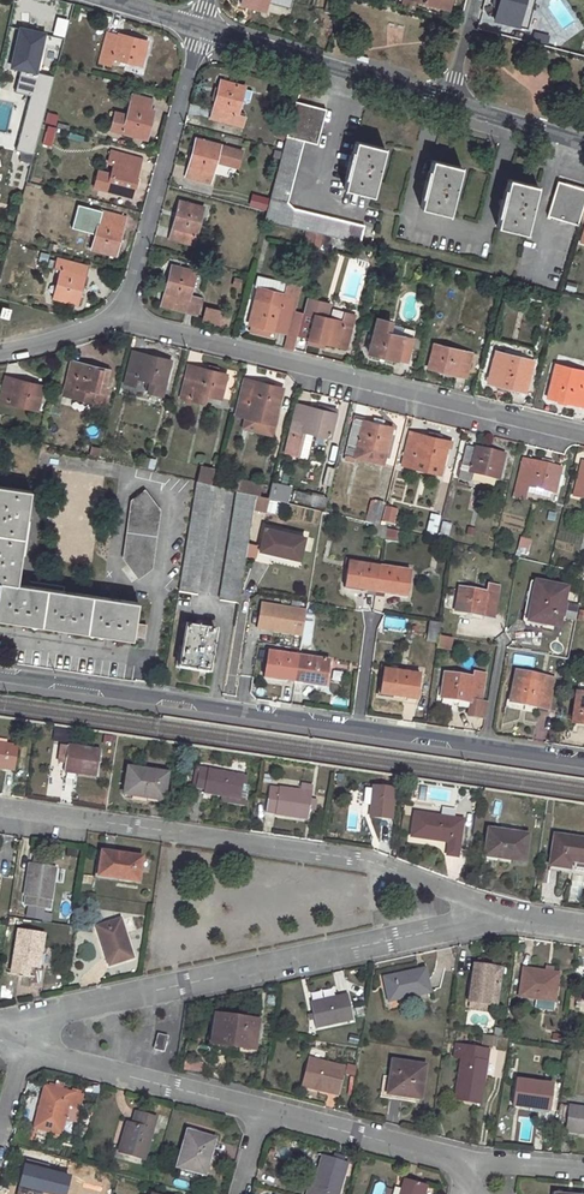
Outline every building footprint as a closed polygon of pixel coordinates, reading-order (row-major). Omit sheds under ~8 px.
[(242,5),(265,10),(268,0),(243,0),(242,5)] [(325,11),(334,13),(338,0),(328,0),(325,11)] [(416,1),(449,9),(451,0),(416,0),(416,1)] [(494,21),(517,27),(524,0),(500,0),(498,6),(494,21)] [(517,27),(526,29),(534,0),(524,0),(517,27)] [(20,29),(12,66),(36,72),(44,34),(20,29)] [(108,33),(100,63),(111,66),(113,58),(140,65),(146,42),(119,34),(118,36),(108,33)] [(535,34),(533,41),(545,44),(546,36),(535,34)] [(220,81),(213,108),(215,109),(212,119),(242,126),(244,118),(236,115),(243,88),(220,81)] [(111,129),(122,132),(147,138),(153,110),(150,110),(152,100),(132,95),(127,115),(115,112),(111,129)] [(365,237),(362,237),(364,225),(293,208),(287,202),(304,141),(317,144),(326,110),(296,101),(264,220),(315,232),(323,234),(363,244),(365,237)] [(47,112),(45,122),(56,125),(58,115),(47,112)] [(46,131),(43,144),(51,146),(54,133),(46,131)] [(190,168),(187,177),(209,183),(215,162),(236,168),(241,152),(196,139),(188,167),(190,168)] [(356,141),(343,189),(372,196),(384,148),(356,141)] [(114,164),(107,191),(131,197),(141,159),(112,151),(109,162),(114,164)] [(432,160),(419,208),(450,215),(461,167),(432,160)] [(509,178),(497,226),(526,234),(538,186),(509,178)] [(547,216),(577,225),(583,202),(583,189),(557,180),(547,216)] [(252,193),(248,204),(265,210),(269,198),(252,193)] [(173,230),(170,239),(193,245),(202,207),(179,201),(171,229),(173,230)] [(99,221),(92,249),(116,255),(125,217),(96,209),(94,220),(99,221)] [(315,232),(311,250),(318,252),(323,234),(315,232)] [(84,276),(83,276),(85,266),(57,259),(55,268),(60,270),(53,299),(77,304),(84,276)] [(199,299),(188,297),(195,272),(171,266),(161,304),(194,314),(199,299)] [(257,276),(253,288),(258,289),(297,298),(300,287),(257,276)] [(256,326),(254,333),(266,336),(268,329),(275,331),(287,334),(297,298),(258,289),(248,324),(256,326)] [(315,315),(309,340),(336,346),(337,344),(348,347),(355,315),(345,313),(342,322),(326,318),(329,304),(306,299),(303,312),(315,315)] [(205,305),(201,323),(217,327),(222,310),(205,305)] [(3,308),(1,316),(8,318),(10,310),(3,308)] [(303,312),(297,337),(309,340),(315,315),(303,312)] [(401,336),(389,333),(391,324),(391,322),(377,318),(368,354),(397,361),(397,359),(407,362),(414,330),(403,327),(401,336)] [(248,324),(246,331),(254,333),(256,326),(248,324)] [(391,324),(389,333),(401,336),(403,327),(391,324)] [(268,329),(266,336),(273,338),(275,331),(268,329)] [(433,344),(428,368),(456,375),(456,374),(466,376),(471,353),(433,344)] [(148,389),(148,392),(163,395),(171,360),(142,354),(142,355),(133,353),(125,383),(135,385),(137,377),(147,380),(151,381),(148,389)] [(493,359),(487,382),(515,390),(515,388),(526,391),(533,361),(522,359),(521,366),(493,359)] [(108,389),(105,388),(109,371),(72,361),(64,390),(74,393),(75,387),(95,392),(93,402),(104,404),(108,389)] [(548,398),(576,404),(576,403),(583,405),(583,374),(582,373),(580,380),(569,377),(572,368),(556,364),(548,398)] [(188,366),(181,397),(203,403),(206,394),(220,398),(227,375),(198,367),(198,369),(188,366)] [(0,397),(0,401),(37,410),(44,386),(15,379),(14,381),(5,378),(0,397)] [(244,382),(236,411),(247,414),(246,418),(245,419),(274,426),(277,413),(283,389),(271,386),(267,385),(255,382),(254,384),(244,382)] [(318,405),(317,409),(336,414),(334,421),(338,421),(341,410),(318,405)] [(296,406),(288,441),(296,444),(298,437),(300,437),(302,431),(330,438),(334,421),(336,414),(317,409),(308,407),(307,409),(296,406)] [(354,418),(345,455),(355,457),(358,445),(386,452),(392,427),(354,418)] [(410,432),(402,465),(439,474),(441,465),(442,465),(446,447),(447,441),(410,432)] [(358,445),(355,457),(383,464),(386,452),(358,445)] [(465,447),(457,479),(469,482),(471,472),(498,479),(504,455),(476,448),(476,450),(465,447)] [(144,456),(141,467),(148,468),(150,458),(144,456)] [(522,461),(515,491),(526,493),(527,486),(555,492),(560,469),(532,462),(532,464),(522,461)] [(574,492),(583,495),(583,492),(583,464),(580,463),(574,492)] [(201,466),(198,481),(210,484),(214,470),(201,466)] [(235,479),(233,489),(246,491),(249,483),(235,479)] [(196,481),(178,590),(196,594),(214,485),(210,484),(198,481),(196,481)] [(271,481),(268,497),(288,501),(292,484),(271,481)] [(249,483),(246,491),(254,492),(256,485),(249,483)] [(144,638),(146,624),(135,622),(138,602),(17,584),(30,490),(0,486),(0,616),(144,638)] [(152,556),(147,550),(155,545),(149,538),(156,533),(151,527),(157,522),(152,516),(159,510),(144,490),(131,500),(135,507),(128,512),(133,519),(127,524),(132,530),(125,536),(130,543),(124,547),(129,554),(123,558),(139,577),(152,567),(147,561),(152,556)] [(236,491),(219,599),(238,602),(256,496),(236,491)] [(302,491),(299,501),(308,503),(310,493),(302,491)] [(310,493),(308,503),(321,506),(323,496),(310,493)] [(268,498),(267,512),(275,513),(276,499),(268,498)] [(374,503),(368,523),(374,524),(377,525),(382,505),(374,503)] [(381,521),(394,524),(397,508),(384,505),(381,521)] [(430,515),(426,531),(435,533),(439,517),(430,515)] [(441,521),(439,534),(449,535),(451,522),(441,521)] [(374,524),(373,538),(383,540),(385,527),(377,525),(374,524)] [(467,527),(465,535),(472,536),(474,529),(467,527)] [(265,528),(259,550),(298,559),(304,537),(265,528)] [(386,528),(384,538),(397,541),(399,531),(386,528)] [(520,537),(517,549),(527,552),(530,539),(520,537)] [(365,587),(365,590),(376,591),(379,567),(348,562),(345,584),(365,587)] [(379,567),(376,591),(385,593),(385,590),(406,593),(410,571),(379,567)] [(535,582),(528,620),(558,625),(565,588),(535,582)] [(459,587),(455,611),(493,617),(498,586),(488,585),(487,591),(459,587)] [(568,604),(566,618),(575,620),(578,606),(568,604)] [(384,627),(405,629),(406,619),(385,617),(384,627)] [(304,621),(300,643),(308,645),(312,622),(304,621)] [(428,621),(425,641),(438,643),(441,623),(428,621)] [(185,626),(178,668),(208,672),(216,631),(185,626)] [(284,677),(284,679),(295,680),(298,656),(268,652),(265,673),(284,677)] [(298,656),(295,680),(304,682),(305,679),(325,682),(328,661),(298,656)] [(391,692),(391,696),(416,700),(419,674),(383,669),(379,691),(391,692)] [(515,671),(509,702),(546,708),(552,678),(515,671)] [(444,673),(441,691),(441,696),(468,701),(466,716),(485,719),(487,703),(480,702),(484,675),(473,673),(472,678),(444,673)] [(572,723),(583,725),(583,684),(578,683),(572,723)] [(54,728),(54,740),(69,740),(70,729),(54,728)] [(14,770),(18,746),(0,743),(0,768),(14,770)] [(68,746),(64,772),(96,778),(100,750),(68,746)] [(199,767),(195,788),(204,789),(203,794),(226,798),(239,800),(240,799),(242,784),(244,775),(199,767)] [(128,768),(124,795),(163,801),(167,774),(128,768)] [(242,784),(240,799),(245,800),(248,785),(242,784)] [(270,788),(266,813),(307,820),(308,813),(310,799),(312,786),(302,785),(301,793),(270,788)] [(373,787),(369,817),(391,819),(394,789),(373,787)] [(462,820),(415,813),(411,836),(448,842),(446,855),(456,857),(462,820)] [(489,829),(485,856),(524,861),(528,835),(489,829)] [(550,866),(569,869),(570,862),(583,864),(583,839),(555,835),(550,866)] [(103,852),(99,876),(138,882),(141,857),(103,852)] [(27,897),(26,906),(50,909),(55,867),(43,866),(33,865),(30,864),(25,896),(27,897)] [(580,902),(583,876),(572,874),(568,901),(580,902)] [(120,919),(97,926),(106,954),(108,953),(112,964),(133,957),(120,919)] [(18,930),(13,963),(12,972),(29,975),(30,966),(39,967),(44,934),(18,930)] [(474,964),(469,1001),(485,1003),(496,1005),(501,968),(474,964)] [(423,969),(403,974),(403,977),(396,979),(395,975),(384,977),(389,1001),(429,992),(423,969)] [(523,969),(519,997),(555,1001),(559,973),(552,972),(546,972),(523,969)] [(347,994),(311,1003),(313,1014),(315,1020),(317,1028),(353,1020),(347,994)] [(469,1001),(468,1008),(484,1010),(485,1003),(469,1001)] [(468,1011),(467,1024),(489,1026),(490,1012),(468,1011)] [(217,1014),(213,1043),(253,1050),(257,1020),(217,1014)] [(494,1027),(494,1035),(502,1036),(503,1029),(494,1027)] [(158,1035),(155,1049),(163,1051),(167,1037),(158,1035)] [(493,1045),(494,1036),(482,1035),(481,1044),(493,1045)] [(462,1057),(458,1082),(461,1082),(459,1091),(456,1090),(455,1100),(481,1104),(488,1061),(485,1060),(487,1049),(456,1043),(454,1056),(462,1057)] [(201,1072),(202,1060),(185,1058),(183,1070),(201,1072)] [(308,1058),(301,1085),(337,1094),(344,1067),(308,1058)] [(403,1092),(402,1101),(405,1101),(406,1096),(420,1098),(425,1066),(393,1061),(390,1078),(384,1077),(380,1097),(391,1099),(392,1090),(403,1092)] [(516,1080),(513,1105),(549,1110),(553,1086),(516,1080)] [(43,1097),(35,1128),(61,1134),(65,1119),(68,1106),(79,1108),(82,1097),(48,1088),(46,1097),(43,1097)] [(392,1090),(391,1099),(402,1101),(403,1092),(392,1090)] [(565,1131),(583,1134),(583,1108),(560,1105),(557,1121),(567,1123),(565,1131)] [(68,1106),(65,1119),(76,1121),(79,1108),(68,1106)] [(127,1123),(119,1153),(144,1160),(155,1118),(137,1112),(134,1122),(139,1123),(138,1126),(133,1125),(127,1123)] [(210,1155),(206,1154),(211,1138),(187,1131),(177,1166),(204,1174),(210,1155)] [(211,1138),(206,1154),(210,1155),(214,1139),(211,1138)] [(307,1193),(339,1193),(348,1162),(343,1161),(334,1159),(323,1155),(315,1185),(310,1183),(307,1193)] [(18,1193),(42,1193),(48,1166),(27,1161),(18,1193)] [(401,1193),(425,1193),(428,1186),(406,1179),(401,1193)]
